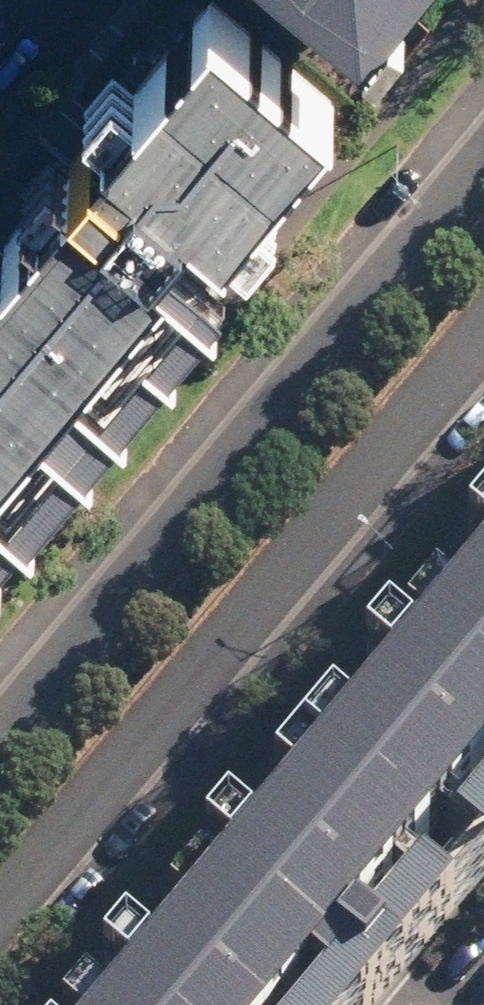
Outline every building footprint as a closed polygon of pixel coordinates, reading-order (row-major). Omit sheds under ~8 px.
[(353,121),(212,0),(136,0),(0,158),(0,531),(353,121)] [(332,70),(391,0),(249,0),(332,70)] [(106,1004),(371,1004),(483,871),(483,551),(106,1004)]
